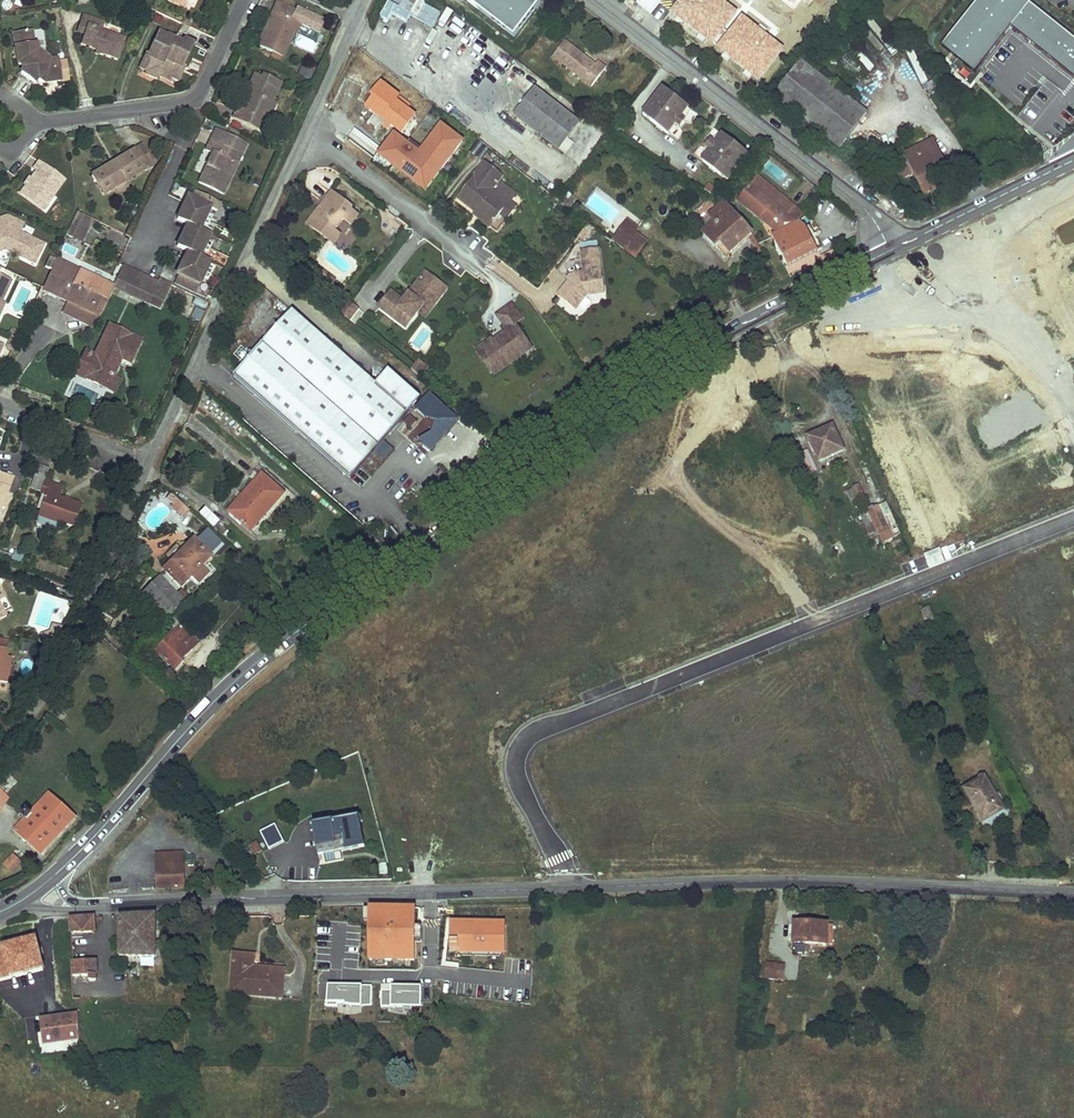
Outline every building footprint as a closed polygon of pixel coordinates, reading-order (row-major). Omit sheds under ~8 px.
[(421,0),(393,0),(383,16),(390,20),(394,13),(408,22),(413,15),(434,28),(443,14),(421,0)] [(513,37),(541,1),(540,0),(465,0),(513,37)] [(670,9),(712,41),(737,9),(725,0),(676,0),(670,9)] [(951,43),(979,67),(1016,23),(1073,67),(1073,31),(1036,0),(985,0),(951,43)] [(306,15),(276,2),(255,45),(286,57),(306,15)] [(741,12),(716,45),(758,77),(783,45),(741,12)] [(82,14),(76,34),(84,35),(81,44),(95,48),(95,54),(118,59),(127,37),(118,34),(120,28),(82,14)] [(67,79),(64,61),(57,62),(57,59),(49,61),(35,51),(34,42),(31,42),(30,30),(11,32),(15,63),(22,68),(18,73),(32,83),(36,79),(42,83),(67,79)] [(191,44),(156,30),(139,73),(175,87),(191,44)] [(592,87),(606,69),(598,62),(595,66),(565,42),(553,57),(592,87)] [(867,113),(814,71),(822,60),(810,51),(774,96),(839,148),(867,113)] [(271,101),(281,83),(253,69),(243,89),(251,93),(243,109),(235,106),(230,116),(256,131),(265,114),(272,116),(278,103),(271,101)] [(379,126),(381,127),(382,128),(386,123),(403,136),(416,119),(397,104),(400,99),(381,85),(371,98),(373,100),(366,109),(367,110),(375,116),(368,124),(376,130),(379,126)] [(687,109),(662,89),(642,115),(667,135),(675,124),(673,122),(677,117),(679,119),(687,109)] [(561,151),(581,125),(537,91),(516,118),(561,151)] [(367,110),(358,122),(375,134),(381,127),(379,126),(376,130),(368,124),(375,116),(367,110)] [(426,194),(465,144),(442,126),(419,156),(397,139),(381,159),(426,194)] [(212,151),(197,182),(223,195),(248,145),(214,129),(205,148),(212,151)] [(746,152),(720,133),(712,143),(715,145),(711,151),(708,149),(700,159),(726,178),(746,152)] [(904,177),(909,175),(913,172),(923,193),(953,178),(934,140),(899,156),(903,165),(900,167),(904,177)] [(153,167),(141,147),(91,175),(103,196),(153,167)] [(500,214),(510,201),(493,188),(503,175),(485,161),(457,197),(475,211),(477,208),(494,221),(500,214)] [(38,163),(32,170),(36,173),(19,196),(38,209),(44,201),(47,203),(63,181),(38,163)] [(758,174),(751,183),(781,208),(786,203),(804,217),(807,214),(758,174)] [(751,183),(739,199),(778,232),(801,221),(804,217),(786,203),(781,208),(751,183)] [(324,200),(331,191),(329,189),(319,197),(324,200)] [(312,227),(320,233),(328,238),(334,230),(342,218),(350,224),(358,213),(349,208),(351,205),(331,191),(324,200),(323,201),(326,203),(322,207),(319,205),(312,214),(318,218),(312,227)] [(210,208),(184,197),(173,220),(199,232),(210,208)] [(42,212),(47,203),(44,201),(38,209),(42,212)] [(507,219),(516,207),(510,201),(500,214),(507,219)] [(717,246),(719,244),(722,242),(731,252),(753,233),(725,203),(711,215),(715,221),(703,232),(717,246)] [(490,226),(494,221),(477,208),(475,211),(473,213),(490,226)] [(318,218),(312,214),(306,223),(312,227),(318,218)] [(93,222),(78,216),(67,238),(82,245),(93,222)] [(0,222),(0,254),(6,253),(8,249),(15,252),(13,256),(36,266),(45,247),(21,236),(12,231),(16,222),(8,219),(0,222)] [(642,228),(630,220),(614,240),(638,258),(648,245),(636,236),(642,228)] [(778,232),(773,235),(790,264),(820,249),(818,246),(822,244),(816,233),(813,234),(807,226),(801,221),(778,232)] [(25,227),(16,222),(12,231),(21,236),(25,227)] [(210,237),(186,226),(174,247),(185,253),(198,259),(210,237)] [(334,230),(328,238),(334,242),(340,234),(334,230)] [(823,255),(826,261),(838,255),(835,249),(823,255)] [(600,252),(583,254),(585,274),(575,275),(559,296),(578,310),(587,297),(603,296),(600,252)] [(185,253),(174,273),(199,286),(211,264),(198,259),(185,253)] [(59,262),(45,290),(101,316),(114,288),(59,262)] [(125,266),(114,288),(149,304),(160,281),(125,266)] [(419,310),(441,281),(425,269),(414,284),(417,287),(413,293),(409,291),(404,298),(391,289),(379,305),(407,326),(419,310)] [(335,279),(325,272),(318,281),(328,288),(335,279)] [(2,304),(11,284),(0,278),(0,307),(2,304)] [(425,315),(448,285),(441,281),(419,310),(425,315)] [(417,287),(414,284),(409,291),(413,293),(417,287)] [(188,319),(200,324),(208,305),(195,300),(188,319)] [(359,308),(350,301),(341,311),(350,319),(359,308)] [(512,303),(497,313),(508,329),(512,334),(498,345),(492,337),(477,348),(494,371),(495,373),(527,350),(521,342),(527,338),(516,322),(522,317),(512,303)] [(364,312),(359,308),(350,319),(355,323),(364,312)] [(294,310),(236,376),(352,477),(423,397),(390,369),(377,384),(294,310)] [(96,358),(86,379),(107,389),(122,358),(130,362),(140,342),(110,328),(96,358)] [(508,329),(494,339),(498,345),(512,334),(508,329)] [(21,334),(13,331),(8,342),(16,345),(21,334)] [(533,345),(527,338),(521,342),(527,350),(533,345)] [(86,353),(77,374),(86,379),(96,358),(86,353)] [(425,365),(419,361),(411,370),(417,375),(425,365)] [(428,368),(425,365),(417,375),(420,378),(428,368)] [(495,454),(435,401),(421,417),(442,436),(427,452),(466,487),(495,454)] [(832,426),(809,437),(819,461),(843,451),(832,426)] [(2,513),(15,475),(1,470),(0,473),(0,512),(2,513)] [(49,473),(39,470),(34,484),(44,487),(49,473)] [(263,474),(230,510),(251,530),(285,493),(263,474)] [(49,494),(39,524),(55,530),(59,519),(76,526),(84,505),(61,497),(65,487),(49,481),(45,492),(49,494)] [(858,486),(853,488),(859,499),(864,497),(858,486)] [(176,501),(175,503),(181,509),(178,513),(183,517),(188,512),(176,501)] [(171,507),(178,513),(181,509),(175,503),(171,507)] [(887,503),(860,515),(866,529),(874,525),(880,538),(893,533),(892,531),(898,528),(887,503)] [(212,526),(219,519),(204,504),(197,511),(212,526)] [(192,539),(163,568),(180,585),(210,556),(209,555),(218,545),(205,532),(199,538),(197,536),(193,540),(192,539)] [(166,617),(174,609),(182,601),(158,577),(142,592),(145,595),(166,617)] [(145,595),(137,602),(158,625),(166,617),(145,595)] [(930,607),(921,611),(923,616),(932,612),(930,607)] [(932,612),(923,616),(929,630),(938,626),(932,612)] [(176,670),(180,666),(184,662),(182,660),(200,642),(176,619),(169,626),(176,632),(157,651),(176,670)] [(61,630),(53,627),(50,635),(57,638),(61,630)] [(50,635),(41,637),(38,645),(51,647),(57,638),(50,635)] [(0,639),(0,681),(8,682),(12,656),(7,654),(8,640),(0,639)] [(984,779),(964,790),(983,822),(1003,810),(984,779)] [(15,831),(40,854),(76,816),(50,793),(32,813),(27,809),(22,814),(27,818),(15,831)] [(331,826),(313,829),(318,855),(364,847),(359,821),(347,823),(346,820),(331,822),(331,826)] [(262,833),(270,849),(284,842),(276,826),(262,833)] [(259,847),(253,850),(256,855),(261,852),(259,847)] [(158,857),(156,866),(184,865),(184,853),(161,853),(158,857)] [(13,855),(4,863),(12,870),(19,862),(13,855)] [(156,866),(157,889),(185,887),(184,865),(156,866)] [(369,906),(369,958),(414,958),(414,907),(369,906)] [(120,916),(121,956),(155,956),(156,914),(120,916)] [(72,925),(73,934),(95,933),(93,917),(71,919),(72,925)] [(501,954),(501,948),(504,948),(504,924),(494,924),(494,919),(464,919),(463,924),(450,924),(450,948),(460,948),(460,954),(501,954)] [(791,921),(790,942),(821,943),(821,941),(828,942),(829,925),(822,925),(822,922),(791,921)] [(8,961),(12,975),(43,967),(36,939),(0,948),(0,963),(8,961)] [(234,954),(231,993),(282,998),(284,970),(253,967),(254,956),(234,954)] [(514,955),(513,968),(530,970),(531,956),(514,955)] [(74,976),(97,975),(97,961),(73,962),(74,976)] [(768,963),(766,978),(782,980),(784,965),(768,963)] [(371,1005),(371,985),(328,983),(327,1004),(371,1005)] [(421,985),(382,985),(382,1007),(421,1007),(421,985)] [(41,1020),(44,1044),(79,1040),(78,1015),(41,1020)]
